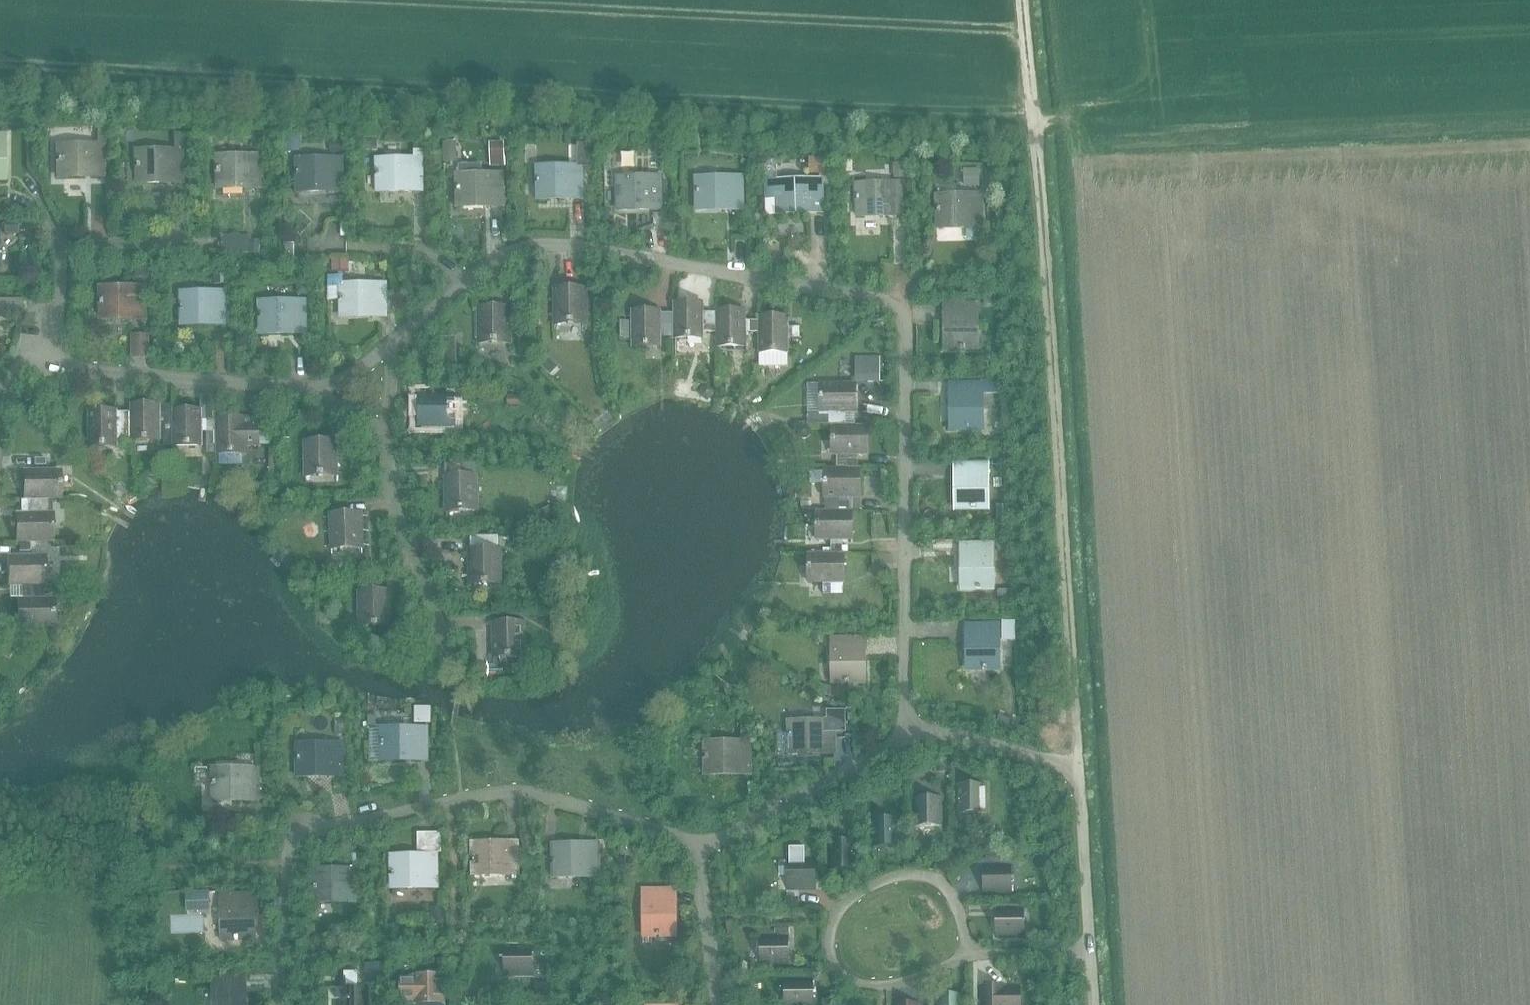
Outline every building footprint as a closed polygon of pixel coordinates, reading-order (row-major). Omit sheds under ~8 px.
[(291,124),(291,141),(307,141),(307,124),(291,124)] [(59,146),(59,177),(103,177),(103,145),(109,145),(108,128),(98,128),(98,145),(59,146)] [(184,150),(187,151),(187,134),(179,134),(178,150),(184,150)] [(378,140),(365,140),(365,150),(378,150),(378,140)] [(505,166),(505,141),(489,142),(490,166),(505,166)] [(578,144),(579,161),(589,161),(588,144),(578,144)] [(139,151),(139,183),(184,182),(184,150),(139,151)] [(218,156),(218,187),(263,187),(263,156),(218,156)] [(826,156),(809,156),(810,175),(826,174),(826,156)] [(298,158),(298,191),(343,190),(342,158),(298,158)] [(378,159),(378,191),(422,191),(422,158),(378,159)] [(903,164),(891,164),(892,176),(904,176),(903,164)] [(538,166),(538,198),(582,198),(582,166),(538,166)] [(980,186),(980,168),(964,168),(964,187),(980,186)] [(458,174),(458,206),(502,206),(502,174),(458,174)] [(618,177),(618,209),(662,208),(662,176),(618,177)] [(698,178),(699,210),(743,209),(742,177),(698,178)] [(777,181),(778,213),(823,212),(822,180),(777,181)] [(857,184),(858,216),(903,214),(902,183),(857,184)] [(938,195),(938,227),(982,226),(981,194),(938,195)] [(223,253),(260,254),(261,241),(252,241),(252,237),(223,236),(223,253)] [(150,270),(150,269),(135,269),(135,279),(150,279),(150,278),(155,278),(155,270),(150,270)] [(227,274),(214,274),(214,285),(228,284),(227,274)] [(385,284),(344,284),(343,276),(329,276),(329,287),(341,287),(341,316),(385,316),(385,284)] [(310,283),(297,283),(297,295),(310,295),(310,283)] [(101,287),(101,319),(145,318),(145,287),(101,287)] [(181,292),(181,324),(226,323),(225,291),(181,292)] [(554,291),(555,321),(586,320),(586,291),(554,291)] [(984,305),(996,305),(996,296),(984,296),(984,305)] [(0,300),(0,315),(5,315),(5,312),(22,312),(22,300),(0,300)] [(260,301),(261,333),(305,332),(304,301),(260,301)] [(717,334),(717,313),(702,313),(702,302),(675,303),(675,314),(675,338),(702,338),(702,334),(717,334)] [(945,304),(945,348),(976,348),(976,304),(945,304)] [(478,311),(479,340),(511,340),(510,310),(478,311)] [(675,338),(675,314),(660,314),(660,311),(633,311),(633,317),(621,317),(621,342),(633,342),(633,346),(661,346),(661,338),(675,338)] [(760,333),(760,321),(745,321),(745,311),(717,311),(717,313),(717,334),(717,346),(745,346),(745,333),(760,333)] [(760,316),(760,321),(760,333),(760,351),(788,351),(788,339),(803,339),(803,327),(788,327),(788,316),(760,316)] [(132,335),(132,359),(151,358),(151,334),(132,335)] [(457,366),(457,336),(443,337),(443,366),(457,366)] [(759,362),(759,345),(750,345),(749,362),(759,362)] [(981,380),(981,383),(981,390),(985,390),(985,392),(998,392),(998,379),(981,380)] [(949,384),(950,428),(982,427),(981,390),(981,383),(949,384)] [(820,412),(855,412),(856,384),(820,384),(820,412)] [(422,426),(451,426),(452,395),(422,395),(422,426)] [(173,445),(173,410),(173,405),(159,405),(159,404),(131,404),(132,439),(165,439),(165,446),(173,446),(173,445)] [(173,410),(173,445),(202,445),(201,409),(173,410)] [(121,414),(117,414),(117,410),(89,410),(89,445),(117,445),(117,437),(121,437),(121,438),(129,438),(129,412),(121,412),(121,414)] [(216,418),(216,453),(244,453),(244,448),(261,448),(261,418),(216,418)] [(833,454),(868,454),(868,426),(833,426),(833,454)] [(360,442),(355,447),(362,454),(367,449),(360,442)] [(304,444),(305,473),(336,473),(335,443),(304,444)] [(1004,474),(1004,461),(990,461),(990,474),(1004,474)] [(955,465),(955,509),(987,509),(987,464),(955,465)] [(825,496),(859,496),(860,468),(825,468),(825,496)] [(25,470),(25,498),(60,497),(59,470),(25,470)] [(445,478),(446,508),(477,507),(476,477),(445,478)] [(817,538),(851,539),(851,511),(817,511),(817,538)] [(17,513),(17,541),(52,540),(51,513),(17,513)] [(330,516),(331,545),(361,545),(361,516),(330,516)] [(527,538),(510,537),(510,546),(527,546),(527,538)] [(1010,542),(999,542),(999,539),(981,539),(981,544),(961,544),(961,588),(993,588),(993,549),(998,549),(998,553),(1010,553),(1010,542)] [(468,551),(469,581),(500,581),(500,551),(468,551)] [(824,595),(843,596),(844,553),(809,553),(809,581),(824,581),(824,595)] [(10,557),(11,584),(45,583),(44,556),(10,557)] [(358,593),(359,623),(390,622),(389,593),(358,593)] [(18,598),(19,626),(53,625),(53,598),(18,598)] [(1016,640),(1016,620),(1002,620),(1003,641),(1016,640)] [(966,625),(966,669),(998,669),(998,624),(966,625)] [(492,625),(493,655),(524,654),(524,625),(492,625)] [(18,636),(7,631),(2,641),(12,647),(18,636)] [(832,638),(832,682),(864,682),(864,638),(832,638)] [(10,658),(15,649),(9,645),(3,655),(10,658)] [(431,724),(431,707),(415,707),(415,724),(431,724)] [(1011,730),(1014,720),(999,715),(996,725),(1011,730)] [(426,727),(377,728),(377,717),(367,717),(367,744),(381,744),(381,759),(426,759),(426,727)] [(789,721),(789,752),(834,751),(834,720),(789,721)] [(705,742),(706,773),(749,773),(749,741),(705,742)] [(297,744),(297,776),(341,776),(341,744),(297,744)] [(212,768),(212,800),(257,800),(256,768),(212,768)] [(956,785),(956,812),(986,811),(985,785),(956,785)] [(914,798),(914,823),(943,823),(943,797),(914,798)] [(870,818),(870,845),(899,844),(899,818),(870,818)] [(827,841),(828,867),(857,867),(857,841),(827,841)] [(472,844),(473,875),(517,874),(516,843),(472,844)] [(553,845),(553,877),(598,876),(597,844),(553,845)] [(813,858),(806,858),(806,847),(790,848),(790,859),(787,859),(787,888),(813,888),(813,858)] [(392,856),(392,888),(437,887),(436,855),(392,856)] [(983,864),(984,893),(1010,893),(1010,863),(983,864)] [(314,869),(315,901),(359,901),(359,869),(314,869)] [(189,889),(189,899),(214,898),(214,888),(189,889)] [(642,891),(643,935),(675,934),(674,890),(642,891)] [(221,895),(223,939),(255,938),(253,894),(221,895)] [(786,897),(786,910),(798,910),(798,897),(786,897)] [(430,907),(431,925),(445,924),(444,907),(430,907)] [(996,907),(997,936),(1023,936),(1022,907),(996,907)] [(481,910),(466,909),(465,922),(480,923),(481,910)] [(761,935),(761,964),(787,964),(787,935),(761,935)] [(506,946),(506,976),(532,975),(532,946),(506,946)] [(383,984),(383,966),(366,966),(367,984),(383,984)] [(415,976),(415,977),(403,977),(403,1001),(415,1001),(415,1002),(444,1002),(444,972),(430,972),(430,976),(415,976)] [(215,1004),(246,1004),(245,975),(214,975),(215,1004)] [(785,1004),(811,1004),(811,978),(785,978),(785,1004)] [(551,982),(535,983),(536,996),(551,995),(551,982)] [(978,1004),(1007,1004),(1007,986),(978,986),(978,1004)] [(338,1004),(366,1004),(366,989),(338,989),(338,1004)] [(935,1004),(964,1004),(964,994),(935,995),(935,1004)]
